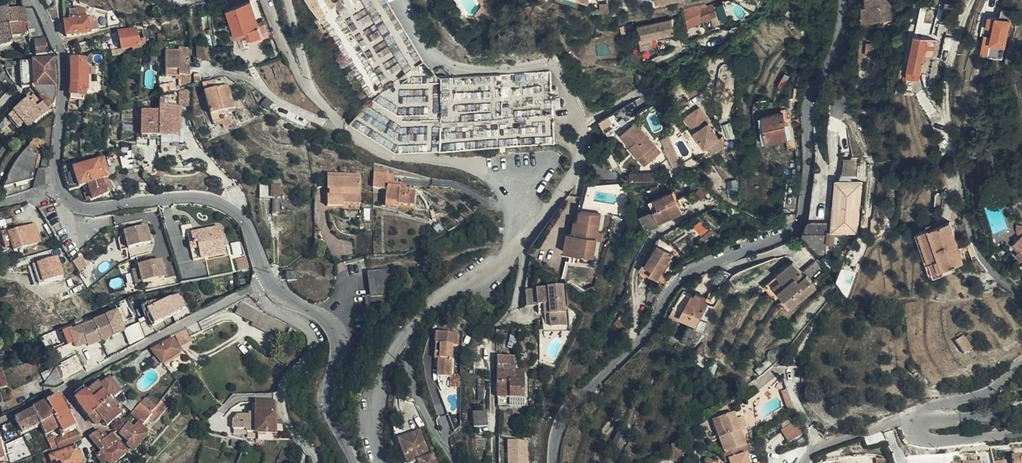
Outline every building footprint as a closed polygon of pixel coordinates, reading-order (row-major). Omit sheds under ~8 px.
[(47,5),(51,13),(56,11),(55,0),(45,0),(47,5)] [(229,1),(238,29),(247,26),(249,32),(262,27),(253,0),(231,0),(229,1)] [(869,8),(895,7),(894,0),(869,0),(869,8)] [(4,2),(0,3),(0,40),(28,34),(21,1),(5,5),(4,2)] [(238,29),(229,1),(225,2),(235,30),(238,29)] [(714,3),(713,1),(684,13),(688,22),(716,10),(714,3)] [(62,18),(65,31),(87,27),(85,16),(88,16),(87,12),(84,12),(84,11),(82,11),(81,8),(80,7),(76,8),(77,11),(70,12),(71,16),(62,18)] [(654,25),(674,24),(672,16),(638,22),(639,27),(654,25)] [(1010,19),(995,16),(989,44),(1004,47),(1010,19)] [(138,36),(135,22),(117,27),(121,44),(143,38),(142,35),(138,36)] [(674,28),(674,24),(654,25),(639,27),(640,34),(652,32),(674,28)] [(652,32),(640,34),(641,41),(653,39),(652,32)] [(932,48),(934,38),(912,35),(907,71),(922,73),(925,55),(926,47),(932,48)] [(32,38),(33,49),(45,48),(43,38),(32,38)] [(162,46),(163,64),(175,64),(175,68),(186,68),(185,41),(175,41),(175,45),(162,46)] [(199,61),(210,59),(207,47),(196,49),(199,61)] [(52,64),(52,55),(42,56),(42,65),(52,64)] [(35,81),(53,81),(52,64),(42,65),(42,56),(19,56),(20,82),(33,82),(34,81),(35,81)] [(83,56),(66,57),(67,78),(67,90),(82,90),(83,85),(86,86),(86,80),(83,80),(84,66),(87,66),(87,62),(84,61),(83,56)] [(215,81),(213,72),(201,76),(202,86),(209,116),(225,112),(224,104),(232,102),(230,91),(225,92),(223,80),(215,81)] [(975,92),(981,94),(984,76),(977,74),(975,92)] [(54,93),(53,81),(35,81),(34,81),(51,101),(52,97),(54,93)] [(102,90),(102,81),(90,81),(90,90),(102,90)] [(26,124),(49,105),(41,97),(35,103),(26,93),(11,106),(26,124)] [(171,125),(178,126),(179,101),(158,100),(158,106),(141,106),(140,131),(171,132),(171,125)] [(468,148),(555,143),(554,111),(537,112),(511,113),(512,121),(476,123),(476,129),(467,129),(468,148)] [(764,146),(778,146),(786,145),(785,119),(762,119),(764,146)] [(716,166),(731,155),(709,126),(701,133),(694,125),(686,131),(692,139),(695,136),(716,166)] [(644,162),(651,170),(661,160),(633,132),(618,145),(629,158),(639,168),(640,167),(644,162)] [(2,183),(30,175),(36,147),(26,143),(22,148),(16,156),(10,163),(7,172),(2,183)] [(786,145),(778,146),(778,156),(790,156),(790,145),(786,145)] [(60,169),(65,187),(79,182),(85,181),(102,176),(108,174),(103,157),(60,169)] [(639,168),(629,158),(626,161),(635,171),(639,168)] [(338,192),(354,196),(359,167),(326,162),(321,189),(338,192)] [(647,174),(651,170),(644,162),(640,167),(647,174)] [(32,186),(46,181),(47,166),(36,165),(32,186)] [(833,199),(832,219),(838,221),(859,222),(862,169),(834,167),(833,199)] [(386,169),(370,168),(370,182),(383,183),(382,195),(395,197),(395,199),(411,200),(412,186),(402,184),(396,183),(397,178),(391,177),(386,177),(386,169)] [(87,188),(81,189),(83,195),(88,194),(88,196),(106,191),(102,176),(85,181),(87,188)] [(142,177),(135,176),(134,189),(142,189),(142,177)] [(267,179),(258,180),(258,191),(267,191),(267,179)] [(276,190),(275,179),(267,179),(267,191),(276,190)] [(601,182),(593,182),(589,204),(596,206),(601,182)] [(681,209),(667,193),(647,210),(662,227),(681,209)] [(810,195),(807,213),(832,219),(833,199),(810,195)] [(599,256),(602,239),(604,229),(608,211),(588,206),(586,218),(583,218),(579,231),(573,229),(569,249),(599,256)] [(807,213),(802,228),(813,242),(832,219),(807,213)] [(965,257),(953,216),(922,226),(933,266),(965,257)] [(120,227),(124,244),(146,238),(142,221),(120,227)] [(215,223),(183,230),(190,256),(221,249),(215,223)] [(1016,224),(1007,231),(1012,239),(1019,234),(1021,232),(1021,225),(1016,224)] [(21,246),(37,241),(33,225),(17,230),(15,226),(0,231),(0,242),(1,248),(10,245),(11,249),(21,246)] [(117,246),(124,244),(120,227),(114,234),(117,246)] [(661,271),(669,275),(681,247),(666,240),(657,261),(663,264),(661,271)] [(23,252),(21,246),(11,249),(13,255),(23,252)] [(60,246),(28,258),(38,286),(66,276),(61,265),(64,264),(62,258),(65,257),(60,246)] [(234,266),(249,262),(247,251),(232,254),(234,266)] [(787,294),(796,303),(821,281),(809,268),(806,270),(794,257),(767,282),(783,298),(787,294)] [(135,266),(138,278),(160,272),(156,258),(134,263),(135,266)] [(130,280),(138,278),(135,266),(127,268),(130,280)] [(292,267),(281,268),(282,275),(293,275),(292,267)] [(391,269),(365,272),(368,296),(362,297),(365,322),(387,324),(385,297),(394,296),(391,269)] [(521,295),(537,296),(543,296),(543,308),(542,321),(557,321),(558,284),(521,283),(521,295)] [(696,289),(685,285),(678,304),(683,306),(681,312),(700,318),(711,290),(697,285),(696,289)] [(182,307),(175,294),(139,304),(150,324),(182,307)] [(697,328),(703,331),(716,304),(709,301),(697,328)] [(264,314),(246,305),(245,305),(242,310),(260,321),(263,316),(264,314)] [(276,324),(263,316),(260,321),(273,329),(276,324)] [(139,331),(134,320),(122,326),(128,337),(139,331)] [(437,375),(449,375),(449,344),(455,345),(456,334),(432,333),(432,360),(437,360),(437,375)] [(965,352),(973,346),(964,334),(956,339),(965,352)] [(169,335),(151,348),(160,360),(177,346),(169,335)] [(64,356),(71,368),(78,364),(71,352),(64,356)] [(64,372),(71,368),(64,356),(57,359),(58,361),(64,372)] [(58,361),(51,364),(57,375),(64,372),(58,361)] [(57,375),(51,364),(42,374),(32,386),(42,387),(45,387),(60,379),(57,375)] [(512,380),(511,369),(511,365),(494,365),(494,381),(512,380)] [(520,395),(519,369),(511,369),(512,380),(494,381),(495,396),(508,396),(520,395)] [(122,385),(111,372),(96,383),(94,380),(84,388),(90,397),(96,405),(107,397),(100,388),(109,381),(116,390),(120,386),(122,385)] [(460,377),(440,378),(441,387),(460,386),(460,377)] [(119,399),(122,397),(116,390),(109,381),(100,388),(107,397),(96,405),(90,397),(80,405),(92,420),(97,415),(103,421),(106,419),(117,409),(113,404),(119,399)] [(83,389),(79,384),(71,391),(74,396),(83,389)] [(122,397),(127,392),(120,386),(116,390),(122,397)] [(90,397),(84,388),(83,389),(74,396),(80,405),(90,397)] [(64,409),(55,392),(43,399),(46,405),(54,422),(58,429),(71,423),(64,409)] [(137,401),(131,396),(127,392),(122,397),(119,399),(129,408),(137,401)] [(149,407),(152,403),(141,394),(138,398),(133,393),(131,396),(137,401),(147,409),(149,407)] [(46,405),(43,399),(29,406),(36,421),(40,430),(54,422),(46,405)] [(258,403),(251,400),(252,428),(253,435),(267,434),(267,428),(270,428),(270,409),(273,408),(272,401),(258,403)] [(139,419),(143,414),(147,409),(137,401),(129,408),(127,409),(139,419)] [(36,421),(29,406),(11,415),(18,432),(36,421)] [(153,410),(149,407),(147,409),(143,414),(147,417),(153,410)] [(473,429),(486,425),(482,411),(469,414),(473,429)] [(741,448),(747,444),(742,429),(749,426),(745,415),(736,418),(734,411),(714,420),(726,455),(741,448)] [(115,430),(125,437),(134,427),(130,423),(124,419),(115,430)] [(801,435),(793,422),(781,431),(789,443),(801,435)] [(125,437),(122,440),(130,447),(144,429),(140,425),(137,423),(134,427),(125,437)] [(50,435),(53,442),(53,444),(77,435),(73,427),(51,435),(50,435)] [(98,450),(94,454),(97,461),(103,458),(106,462),(123,449),(115,438),(107,443),(102,436),(95,427),(90,431),(87,427),(84,430),(90,439),(98,450)] [(418,462),(436,462),(431,450),(427,451),(418,428),(403,434),(412,458),(415,456),(418,462)] [(42,435),(46,444),(53,442),(50,435),(51,435),(50,431),(42,435)] [(107,443),(115,438),(109,431),(102,436),(107,443)] [(610,447),(619,451),(624,438),(617,434),(610,447)] [(529,442),(528,439),(511,439),(507,441),(507,457),(507,462),(529,462),(529,442)] [(46,453),(50,462),(78,462),(71,443),(46,453)] [(670,461),(683,461),(683,447),(671,447),(670,461)] [(741,448),(726,455),(725,455),(727,462),(730,462),(731,462),(751,462),(748,455),(744,456),(741,448)]
